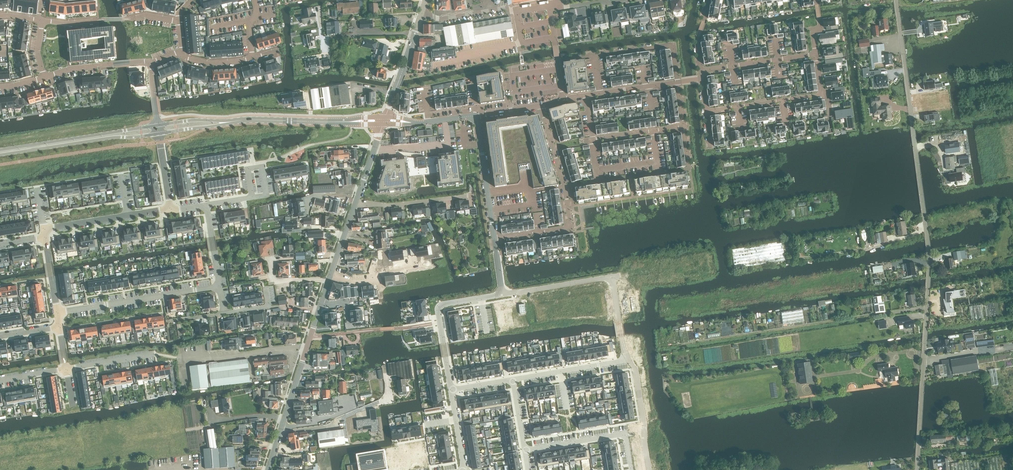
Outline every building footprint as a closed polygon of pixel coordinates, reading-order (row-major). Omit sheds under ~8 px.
[(3,8),(9,8),(8,3),(11,2),(11,0),(2,0),(3,8)] [(131,0),(126,2),(129,14),(134,12),(131,0)] [(131,0),(134,12),(140,11),(137,0),(132,0),(131,0)] [(140,11),(146,10),(144,3),(147,3),(146,0),(137,0),(140,11)] [(150,4),(153,4),(152,11),(158,12),(160,0),(151,0),(150,4)] [(200,7),(201,10),(202,13),(205,12),(211,10),(208,0),(202,0),(204,6),(201,7),(200,7)] [(211,10),(217,9),(216,6),(214,0),(208,0),(211,10)] [(383,8),(391,8),(392,8),(391,3),(391,0),(383,0),(383,8)] [(401,8),(405,8),(407,8),(407,7),(412,7),(411,6),(412,6),(412,4),(411,3),(411,1),(411,0),(400,0),(401,8)] [(684,0),(674,0),(675,1),(671,1),(673,11),(674,10),(674,11),(675,13),(677,13),(679,13),(681,12),(681,10),(681,9),(681,4),(685,4),(685,6),(685,5),(684,0)] [(51,2),(50,13),(66,15),(97,12),(96,1),(66,4),(51,2)] [(171,1),(169,14),(175,15),(177,2),(171,1)] [(126,2),(120,3),(123,15),(129,14),(126,2)] [(352,13),(359,12),(358,2),(343,3),(342,3),(337,3),(338,10),(343,10),(343,11),(352,11),(352,13)] [(662,2),(656,3),(658,17),(665,16),(662,2)] [(649,4),(652,18),(658,17),(656,3),(649,4)] [(377,4),(370,4),(370,15),(378,14),(377,4)] [(644,6),(637,7),(639,18),(639,20),(649,18),(648,12),(645,12),(644,6)] [(633,19),(639,18),(637,7),(630,8),(631,15),(629,15),(630,21),(633,21),(633,19)] [(305,15),(302,16),(303,24),(308,23),(309,24),(313,23),(313,22),(316,21),(315,14),(312,14),(311,9),(304,10),(305,15)] [(620,23),(630,21),(629,15),(626,15),(625,9),(618,10),(620,21),(620,23)] [(620,21),(618,10),(611,11),(612,18),(610,18),(611,25),(614,24),(614,23),(620,21)] [(603,12),(598,13),(599,24),(605,23),(608,22),(607,14),(604,15),(603,12)] [(594,25),(599,24),(598,13),(592,14),(592,17),(589,17),(591,25),(594,25)] [(575,15),(567,16),(568,24),(568,27),(569,27),(569,28),(577,27),(577,25),(582,24),(584,35),(587,35),(585,24),(584,17),(576,18),(575,15)] [(510,17),(503,18),(506,31),(512,30),(510,17)] [(397,26),(397,18),(386,19),(386,22),(389,22),(389,27),(397,26)] [(503,18),(497,19),(499,32),(506,31),(503,18)] [(831,26),(831,29),(838,29),(837,25),(835,25),(834,18),(823,19),(824,27),(825,27),(831,26)] [(497,19),(483,22),(487,41),(500,38),(512,36),(513,36),(514,36),(513,31),(512,30),(506,31),(499,32),(497,19)] [(878,20),(879,26),(878,26),(879,28),(880,28),(880,31),(888,29),(886,19),(878,20)] [(360,21),(360,29),(369,28),(369,20),(360,21)] [(199,21),(185,22),(186,26),(186,27),(186,28),(187,33),(200,32),(200,26),(199,21)] [(932,23),(924,24),(926,36),(934,35),(933,28),(935,28),(936,32),(944,31),(943,21),(932,23)] [(338,22),(326,23),(327,35),(332,35),(332,34),(339,33),(339,32),(340,32),(340,29),(339,29),(338,22)] [(470,23),(456,26),(460,46),(461,46),(466,45),(473,43),(487,41),(483,22),(471,24),(471,23),(470,23)] [(792,30),(793,30),(803,28),(802,22),(791,24),(792,30)] [(770,29),(767,29),(767,35),(771,34),(771,35),(777,34),(778,34),(777,24),(770,25),(770,29)] [(423,25),(423,34),(432,34),(442,35),(442,34),(444,35),(443,28),(442,28),(442,25),(432,25),(423,25)] [(456,26),(443,28),(444,35),(446,48),(450,47),(454,46),(454,47),(455,46),(460,46),(456,26)] [(612,27),(614,36),(622,34),(620,26),(612,27)] [(69,47),(71,63),(117,58),(114,27),(112,27),(68,32),(69,42),(69,47)] [(727,34),(728,41),(732,41),(738,40),(737,33),(733,33),(733,30),(727,31),(728,34),(727,34)] [(823,34),(821,34),(821,40),(822,44),(831,43),(831,40),(835,40),(834,35),(839,35),(838,30),(825,32),(826,34),(823,34)] [(200,32),(187,33),(187,38),(187,39),(187,40),(187,44),(201,42),(201,37),(200,32)] [(278,33),(273,35),(276,45),(281,43),(278,33)] [(313,33),(303,35),(304,39),(305,46),(308,45),(308,46),(309,49),(316,47),(314,37),(313,37),(313,33)] [(276,45),(273,35),(267,37),(270,46),(276,45)] [(267,37),(262,38),(265,48),(270,46),(267,37)] [(265,48),(262,38),(256,40),(259,50),(265,48)] [(435,38),(420,39),(420,47),(431,47),(431,46),(435,46),(435,38)] [(376,47),(379,48),(377,55),(379,55),(377,62),(386,64),(388,57),(386,57),(388,47),(380,45),(380,43),(364,39),(362,47),(375,50),(376,47)] [(237,42),(232,42),(233,56),(236,56),(238,56),(243,55),(243,41),(237,42)] [(201,42),(187,44),(188,47),(188,49),(189,54),(203,53),(202,47),(201,42)] [(226,43),(221,43),(222,57),(227,56),(227,57),(228,57),(229,57),(233,56),(232,42),(226,43)] [(216,43),(210,44),(211,58),(215,58),(216,58),(217,58),(217,57),(222,57),(221,43),(216,43)] [(880,51),(884,50),(884,44),(871,46),(870,46),(871,51),(869,52),(872,69),(875,68),(874,64),(885,62),(886,65),(892,64),(891,54),(884,55),(884,57),(882,58),(881,58),(881,55),(880,51)] [(418,47),(418,53),(432,55),(431,49),(434,49),(434,47),(420,47),(418,47)] [(434,49),(431,49),(432,55),(432,58),(432,59),(435,59),(435,58),(440,57),(440,58),(448,57),(448,59),(452,58),(452,57),(456,56),(455,47),(446,48),(434,49)] [(824,57),(826,56),(831,55),(832,58),(842,57),(842,53),(838,54),(837,47),(823,49),(824,57)] [(660,56),(670,55),(670,50),(666,50),(666,48),(660,49),(660,51),(660,56)] [(648,51),(640,53),(641,59),(645,58),(645,60),(649,59),(649,57),(648,51)] [(415,53),(413,63),(424,65),(431,66),(432,58),(432,55),(418,53),(415,53)] [(631,54),(632,60),(632,62),(637,61),(637,59),(641,59),(640,53),(631,54)] [(26,54),(16,57),(17,63),(18,62),(28,60),(26,54)] [(616,64),(616,62),(615,62),(614,56),(606,57),(607,63),(611,63),(611,65),(616,64)] [(318,58),(305,60),(306,69),(311,68),(311,69),(316,68),(315,67),(319,66),(322,66),(322,67),(331,66),(329,59),(322,60),(319,61),(318,58)] [(842,58),(826,60),(827,64),(822,65),(824,73),(836,71),(835,63),(842,62),(842,58)] [(179,59),(173,61),(178,73),(183,71),(182,68),(184,68),(183,65),(181,66),(180,63),(179,59)] [(276,59),(270,61),(273,73),(282,71),(280,64),(277,65),(276,59)] [(570,62),(563,63),(563,66),(564,69),(566,84),(566,87),(567,94),(571,93),(574,93),(589,91),(589,87),(585,60),(582,60),(578,60),(578,61),(575,61),(575,60),(570,61),(570,62)] [(173,61),(168,64),(172,75),(178,73),(173,61)] [(265,68),(263,69),(264,75),(273,73),(270,61),(264,62),(265,68)] [(168,64),(163,66),(167,77),(172,75),(168,64)] [(258,64),(253,65),(255,76),(256,77),(261,76),(264,75),(263,69),(260,70),(258,64)] [(19,68),(18,68),(20,73),(21,73),(30,71),(29,65),(19,68)] [(253,65),(247,67),(250,78),(255,76),(253,65)] [(163,66),(157,68),(162,79),(167,77),(163,66)] [(186,71),(185,74),(188,75),(187,79),(193,80),(195,68),(190,67),(189,71),(186,71)] [(247,67),(241,68),(242,70),(243,73),(243,76),(244,79),(245,81),(244,79),(250,78),(247,67)] [(195,68),(193,80),(199,81),(199,80),(201,69),(195,68)] [(378,70),(376,77),(382,78),(384,79),(386,71),(384,71),(385,69),(380,68),(380,70),(378,70)] [(869,68),(862,69),(863,77),(876,76),(878,87),(888,86),(887,84),(888,84),(888,83),(887,83),(886,76),(884,76),(883,74),(881,75),(880,70),(869,72),(869,68)] [(139,69),(129,70),(129,75),(134,74),(136,87),(145,86),(144,81),(144,78),(143,73),(139,73),(139,69)] [(201,69),(199,80),(204,81),(204,82),(207,83),(208,77),(205,77),(207,70),(201,69)] [(236,69),(230,69),(230,80),(236,80),(236,81),(239,81),(239,75),(236,75),(236,69)] [(213,77),(210,77),(210,83),(219,82),(219,81),(218,70),(212,70),(213,77)] [(664,78),(664,80),(670,79),(670,77),(674,77),(673,71),(661,73),(662,79),(664,78)] [(476,77),(480,104),(487,103),(492,103),(504,101),(500,73),(488,74),(478,77),(476,77)] [(106,76),(101,77),(102,87),(102,89),(108,89),(107,87),(110,86),(110,79),(107,80),(106,76)] [(836,78),(836,76),(825,77),(825,79),(826,86),(833,85),(833,87),(837,87),(837,85),(838,84),(837,78),(836,78)] [(83,81),(80,81),(81,89),(84,89),(84,91),(89,90),(88,78),(83,79),(83,81)] [(74,80),(66,82),(69,94),(76,92),(76,90),(78,90),(77,86),(75,86),(74,80)] [(935,81),(923,82),(925,90),(943,87),(943,83),(935,84),(935,81)] [(59,91),(57,91),(58,95),(60,94),(61,96),(69,94),(66,82),(58,84),(59,91)] [(310,90),(313,110),(333,107),(351,105),(348,84),(330,87),(310,90)] [(51,87),(45,89),(48,99),(54,97),(57,97),(55,89),(52,90),(51,87)] [(841,87),(835,88),(835,93),(831,93),(832,101),(843,99),(842,92),(841,92),(841,87)] [(45,89),(39,91),(42,101),(42,102),(43,103),(49,102),(48,101),(48,99),(45,89)] [(39,91),(33,93),(36,103),(42,101),(39,91)] [(282,95),(283,102),(283,104),(284,104),(286,104),(287,104),(290,103),(296,102),(297,107),(306,106),(306,101),(303,101),(302,92),(282,95)] [(930,97),(926,98),(928,108),(936,107),(935,101),(942,100),(941,92),(930,94),(930,97)] [(25,99),(24,99),(25,106),(36,103),(33,93),(27,94),(28,97),(25,98),(25,99)] [(19,96),(13,97),(15,107),(15,109),(23,107),(22,99),(19,99),(19,96)] [(880,105),(879,98),(871,99),(871,106),(873,105),(873,108),(873,111),(877,114),(882,113),(883,119),(886,119),(887,120),(890,120),(890,119),(891,119),(890,112),(891,112),(891,111),(890,111),(889,106),(882,106),(882,107),(879,107),(878,105),(880,105)] [(845,110),(835,112),(836,121),(840,120),(840,118),(846,117),(847,127),(854,127),(851,105),(850,102),(843,103),(844,103),(844,106),(844,107),(845,110)] [(578,116),(579,116),(579,111),(578,103),(566,105),(566,104),(561,106),(549,110),(552,122),(554,121),(564,118),(566,118),(573,117),(578,116)] [(400,106),(399,112),(403,112),(403,113),(408,114),(408,112),(409,113),(410,106),(400,106)] [(773,109),(773,107),(767,108),(768,118),(769,118),(775,117),(777,117),(775,108),(773,109)] [(928,115),(924,116),(925,122),(935,121),(939,120),(938,114),(938,112),(927,114),(928,115)] [(496,122),(486,123),(495,187),(518,184),(521,180),(519,171),(518,165),(530,163),(531,169),(533,189),(558,185),(555,172),(553,173),(552,170),(554,169),(540,123),(541,122),(539,115),(530,116),(530,117),(528,117),(528,116),(496,121),(496,122)] [(555,127),(566,123),(564,118),(554,121),(555,127)] [(824,118),(817,119),(817,123),(816,124),(817,131),(822,130),(822,132),(828,132),(828,129),(829,129),(828,122),(825,122),(824,118)] [(803,123),(803,121),(803,120),(795,121),(796,124),(793,125),(794,132),(795,132),(795,135),(801,134),(801,131),(805,130),(804,123),(803,123)] [(557,132),(567,129),(566,123),(555,127),(557,132)] [(783,123),(775,124),(776,127),(775,128),(776,134),(779,134),(780,137),(785,137),(785,133),(786,133),(785,126),(783,126),(783,123)] [(558,137),(569,134),(567,129),(557,132),(558,137)] [(744,131),(741,132),(742,138),(745,138),(755,136),(754,130),(744,131)] [(739,139),(742,138),(741,132),(738,132),(738,131),(731,132),(732,142),(739,141),(739,139)] [(671,141),(673,140),(682,138),(681,133),(670,134),(671,141)] [(569,134),(558,137),(560,142),(570,139),(569,134)] [(639,139),(640,147),(646,146),(645,141),(652,140),(651,136),(644,137),(645,138),(639,139)] [(950,145),(945,146),(946,150),(946,153),(955,152),(960,151),(959,147),(960,146),(960,142),(954,143),(954,144),(951,144),(950,145)] [(356,150),(349,151),(348,151),(349,158),(350,158),(350,159),(350,162),(353,162),(353,160),(357,159),(357,158),(356,150)] [(248,151),(241,152),(243,164),(250,163),(248,151)] [(327,155),(327,161),(336,160),(336,152),(327,152),(324,152),(324,151),(320,152),(320,153),(320,155),(325,155),(325,156),(327,155)] [(378,181),(376,182),(378,193),(411,189),(409,176),(436,172),(436,173),(437,179),(437,187),(464,184),(463,177),(461,177),(458,151),(452,152),(451,152),(451,153),(442,154),(438,154),(438,156),(425,157),(421,158),(417,158),(415,159),(407,157),(407,156),(405,156),(380,159),(382,168),(378,181)] [(241,152),(235,153),(237,165),(243,164),(241,152)] [(235,153),(228,154),(230,166),(233,165),(237,165),(235,153)] [(572,154),(564,156),(565,161),(576,158),(574,153),(572,154)] [(228,154),(221,155),(223,167),(227,166),(230,166),(228,154)] [(957,154),(945,157),(947,169),(956,167),(955,161),(958,161),(957,154)] [(221,155),(215,156),(216,168),(220,167),(223,167),(221,155)] [(970,155),(959,157),(960,164),(971,162),(970,155)] [(215,156),(208,158),(210,169),(214,168),(216,168),(215,156)] [(208,158),(201,159),(203,170),(207,170),(210,169),(208,158)] [(567,166),(577,163),(576,158),(565,161),(567,166)] [(177,163),(175,164),(175,170),(176,170),(186,168),(185,162),(183,162),(183,161),(177,162),(177,163)] [(577,163),(567,166),(568,172),(579,169),(577,163)] [(148,168),(144,169),(145,175),(157,173),(156,167),(154,167),(153,166),(148,166),(148,168)] [(949,175),(948,176),(949,178),(950,179),(950,182),(963,180),(962,173),(965,172),(964,168),(956,169),(957,173),(949,174),(949,175)] [(570,177),(580,174),(579,169),(568,172),(570,177)] [(345,170),(335,171),(336,175),(339,175),(342,175),(342,179),(350,178),(349,172),(346,173),(345,170)] [(669,191),(668,188),(688,185),(687,173),(686,172),(678,173),(676,173),(634,179),(635,192),(642,191),(642,192),(655,190),(656,193),(669,191)] [(580,174),(570,177),(571,182),(576,181),(582,179),(580,174)] [(239,177),(232,178),(234,190),(240,189),(241,189),(239,177)] [(110,178),(104,179),(106,191),(106,192),(113,191),(112,185),(113,185),(112,179),(111,179),(110,178)] [(232,178),(225,179),(227,191),(234,190),(232,178)] [(225,179),(218,180),(220,192),(227,191),(225,179)] [(218,180),(212,182),(214,193),(220,192),(218,180)] [(575,188),(577,201),(587,200),(597,198),(597,201),(610,199),(610,197),(623,195),(623,194),(630,193),(628,180),(575,188)] [(212,182),(205,183),(205,184),(205,186),(206,188),(206,190),(206,192),(207,194),(214,193),(212,182)] [(335,185),(316,186),(313,187),(313,193),(336,193),(335,185)] [(50,189),(49,189),(50,195),(51,195),(51,198),(57,197),(58,197),(56,187),(56,186),(50,187),(50,189)] [(292,200),(292,203),(293,208),(304,207),(304,204),(305,204),(304,201),(301,201),(301,198),(292,200)] [(315,200),(314,204),(315,204),(314,206),(316,207),(317,205),(323,207),(325,201),(315,199),(315,200)] [(328,212),(336,214),(340,202),(331,199),(328,212)] [(463,202),(463,201),(460,201),(459,200),(457,200),(456,201),(455,202),(456,211),(469,210),(468,201),(463,202)] [(433,204),(432,204),(433,214),(441,213),(441,212),(442,212),(442,214),(447,213),(447,219),(450,219),(455,218),(454,211),(449,211),(446,212),(445,204),(440,204),(440,203),(437,204),(436,203),(434,203),(433,204)] [(429,208),(425,208),(425,205),(413,207),(413,208),(413,211),(414,211),(414,215),(426,213),(426,216),(430,216),(429,208)] [(293,208),(291,208),(292,214),(293,214),(294,214),(294,217),(303,216),(303,213),(306,212),(306,209),(304,209),(304,207),(293,208)] [(401,211),(401,208),(391,209),(392,217),(402,216),(402,218),(405,218),(404,211),(401,211)] [(357,213),(359,222),(368,220),(368,216),(367,212),(357,213)] [(221,216),(220,216),(221,221),(222,221),(223,226),(229,225),(229,223),(227,213),(226,213),(225,213),(221,214),(221,216)] [(379,214),(368,216),(368,220),(372,220),(373,228),(380,227),(379,214)] [(282,233),(295,232),(296,232),(295,229),(297,229),(297,221),(290,222),(290,217),(285,217),(286,222),(286,228),(282,228),(282,233)] [(322,217),(322,227),(329,227),(329,224),(334,224),(334,218),(329,218),(329,217),(322,217)] [(192,220),(193,230),(199,229),(199,226),(200,226),(199,220),(198,220),(198,219),(194,219),(192,220)] [(899,236),(906,235),(904,221),(897,223),(899,236)] [(170,228),(166,228),(168,236),(176,234),(177,234),(175,223),(175,222),(174,223),(173,223),(169,223),(170,228)] [(362,223),(359,224),(359,223),(353,223),(353,224),(353,226),(352,226),(352,231),(363,230),(362,223)] [(159,225),(152,226),(154,239),(164,237),(162,229),(159,229),(159,225)] [(147,231),(144,231),(145,240),(154,239),(152,226),(146,227),(147,231)] [(137,228),(131,229),(132,241),(142,239),(141,232),(137,233),(137,228)] [(125,234),(122,235),(123,243),(132,241),(131,229),(124,230),(125,234)] [(392,229),(374,231),(374,234),(376,234),(376,240),(389,239),(388,233),(392,233),(392,229)] [(115,232),(109,233),(111,246),(120,244),(119,235),(116,236),(115,232)] [(876,234),(877,243),(882,243),(887,242),(886,232),(876,234)] [(103,238),(100,238),(101,247),(111,246),(109,233),(103,234),(103,238)] [(572,234),(567,235),(568,247),(574,246),(574,244),(576,243),(575,237),(573,237),(572,234)] [(93,235),(87,236),(89,248),(98,246),(97,239),(94,239),(93,235)] [(82,241),(78,242),(80,251),(90,249),(89,248),(87,236),(81,237),(82,241)] [(538,248),(537,249),(539,257),(542,256),(541,251),(547,250),(545,238),(540,239),(540,241),(540,244),(541,246),(541,248),(538,248)] [(72,239),(65,240),(67,253),(77,251),(75,242),(72,243),(72,239)] [(375,246),(376,249),(389,248),(390,248),(389,239),(376,240),(377,246),(375,246)] [(60,245),(57,245),(58,254),(67,253),(65,240),(59,241),(60,245)] [(254,243),(254,247),(255,250),(260,249),(261,251),(261,256),(268,255),(267,249),(267,247),(269,247),(270,248),(274,248),(272,240),(261,242),(261,246),(260,246),(259,242),(254,243)] [(731,250),(734,269),(785,261),(782,241),(731,250)] [(507,256),(512,255),(510,243),(505,244),(505,247),(503,247),(504,253),(506,253),(507,256)] [(357,251),(360,251),(361,246),(357,246),(357,245),(348,244),(348,245),(348,244),(347,250),(348,250),(348,251),(357,252),(357,251)] [(287,250),(283,251),(283,258),(293,257),(293,250),(292,250),(292,245),(286,246),(287,250)] [(426,246),(410,249),(411,256),(417,255),(417,257),(428,255),(426,246)] [(35,248),(29,249),(31,259),(37,259),(36,255),(37,255),(37,249),(35,250),(35,248)] [(198,250),(188,251),(189,252),(190,260),(192,260),(202,258),(201,253),(198,253),(198,250)] [(407,250),(391,252),(393,261),(403,259),(403,257),(408,257),(407,250)] [(965,250),(953,252),(955,260),(962,259),(961,258),(966,258),(967,257),(967,255),(966,255),(965,250)] [(18,251),(12,252),(12,253),(13,255),(13,256),(13,257),(13,259),(13,260),(14,261),(14,262),(14,264),(20,263),(20,262),(18,251)] [(954,268),(952,258),(945,260),(947,269),(954,268)] [(245,263),(246,265),(248,265),(249,271),(263,268),(262,263),(258,263),(257,260),(245,263)] [(284,264),(278,264),(279,270),(291,269),(291,261),(284,261),(284,264)] [(309,268),(309,271),(318,271),(318,264),(309,264),(309,262),(304,262),(304,265),(305,265),(305,268),(309,268)] [(906,264),(908,276),(916,275),(914,263),(906,264)] [(178,266),(172,267),(172,268),(174,279),(180,278),(179,276),(179,274),(179,272),(179,270),(178,268),(178,266)] [(167,268),(160,269),(161,270),(162,281),(169,280),(167,269),(167,268)] [(248,271),(248,272),(249,280),(259,278),(258,275),(260,275),(264,274),(263,269),(263,268),(249,271),(248,271)] [(194,270),(192,271),(192,276),(197,276),(197,278),(202,277),(201,275),(204,275),(204,269),(194,270)] [(291,269),(279,270),(279,276),(284,275),(285,278),(294,278),(294,276),(292,276),(291,269)] [(155,270),(149,271),(149,272),(151,283),(157,282),(156,271),(155,270)] [(386,288),(407,285),(405,275),(384,278),(386,288)] [(30,286),(29,286),(30,292),(42,290),(41,284),(38,285),(38,281),(32,282),(29,282),(30,286)] [(333,284),(329,298),(329,300),(330,300),(344,299),(342,285),(340,285),(334,283),(333,284)] [(343,285),(342,285),(344,299),(345,298),(356,297),(358,297),(357,288),(357,287),(343,285)] [(368,286),(367,286),(369,298),(369,300),(379,299),(377,290),(374,290),(374,286),(373,286),(372,285),(368,285),(368,286)] [(362,292),(359,292),(359,299),(369,298),(367,286),(362,286),(363,287),(361,287),(362,292)] [(943,299),(946,309),(944,309),(944,316),(950,315),(950,313),(954,312),(955,312),(953,308),(952,299),(951,298),(960,297),(959,290),(954,291),(946,292),(946,299),(943,299)] [(909,295),(908,291),(903,292),(905,300),(909,299),(910,306),(916,305),(914,294),(909,295)] [(74,294),(63,296),(64,302),(69,301),(70,304),(76,303),(76,300),(75,294),(74,294)] [(207,294),(200,295),(201,298),(202,304),(204,304),(214,302),(213,296),(207,297),(207,294)] [(43,295),(31,297),(32,303),(34,303),(44,301),(43,295)] [(286,296),(278,297),(279,305),(287,304),(286,296)] [(876,313),(885,312),(884,304),(882,304),(881,296),(873,298),(876,313)] [(301,308),(308,308),(308,298),(301,298),(301,297),(296,297),(296,301),(301,301),(301,308)] [(181,298),(175,299),(177,312),(183,311),(186,310),(185,304),(182,304),(181,298)] [(170,306),(167,307),(168,313),(171,313),(177,312),(175,299),(169,300),(170,306)] [(416,302),(414,302),(418,323),(424,322),(424,317),(423,316),(428,315),(427,310),(425,310),(425,308),(425,307),(425,306),(426,305),(427,305),(426,301),(426,300),(425,300),(416,302)] [(205,309),(203,309),(203,313),(209,312),(209,309),(215,308),(214,302),(204,304),(205,309)] [(982,305),(970,307),(972,321),(984,319),(982,305)] [(350,312),(349,312),(350,316),(351,316),(351,317),(365,316),(364,306),(355,307),(355,310),(350,311),(350,312)] [(325,315),(324,315),(325,319),(326,319),(326,320),(325,320),(337,319),(336,309),(329,310),(330,313),(325,314),(325,315)] [(781,312),(783,324),(803,321),(802,309),(781,312)] [(294,310),(293,316),(299,317),(299,322),(305,323),(306,314),(302,314),(301,314),(301,310),(297,310),(297,311),(294,310)] [(45,312),(33,314),(34,320),(35,323),(41,322),(41,319),(46,318),(45,312)] [(263,314),(253,315),(254,323),(261,322),(261,325),(266,324),(266,315),(263,316),(263,314)] [(274,316),(273,324),(282,325),(282,321),(281,321),(281,320),(279,319),(279,317),(274,316)] [(351,318),(350,318),(351,322),(352,323),(356,323),(357,326),(366,325),(365,316),(351,317),(351,318)] [(244,328),(251,328),(249,317),(245,317),(245,318),(243,318),(244,328)] [(288,318),(279,317),(279,319),(281,320),(281,321),(282,321),(282,325),(287,326),(288,318)] [(914,327),(913,320),(909,321),(909,317),(906,317),(898,318),(899,325),(903,325),(904,329),(914,327)] [(236,328),(235,320),(235,318),(231,318),(232,321),(224,322),(221,322),(222,331),(225,330),(226,330),(233,329),(236,328)] [(293,318),(288,318),(287,326),(297,327),(298,318),(293,318)] [(337,319),(325,320),(326,326),(331,326),(331,329),(338,328),(337,319)] [(135,322),(133,322),(133,324),(135,323),(135,325),(136,327),(136,329),(136,331),(137,333),(143,332),(141,320),(135,321),(135,322)] [(886,321),(878,322),(879,330),(887,329),(886,321)] [(203,324),(195,325),(197,335),(205,334),(204,332),(209,331),(208,324),(203,325),(203,324)] [(426,330),(414,332),(416,339),(419,338),(420,343),(432,341),(431,333),(427,333),(426,333),(425,333),(425,330),(426,330)] [(278,339),(284,338),(285,346),(296,345),(295,335),(285,337),(284,334),(278,333),(278,339)] [(50,335),(43,337),(44,347),(55,346),(55,341),(51,342),(50,335)] [(245,335),(241,336),(241,338),(242,347),(256,346),(255,337),(245,338),(245,335)] [(43,337),(35,338),(37,349),(44,347),(43,337)] [(229,340),(225,341),(226,350),(236,349),(236,350),(240,349),(238,337),(229,338),(229,340)] [(28,339),(21,340),(23,351),(23,352),(29,351),(30,354),(34,354),(34,349),(33,346),(33,342),(29,342),(28,339)] [(339,339),(329,339),(329,348),(335,347),(335,342),(339,341),(339,339)] [(942,343),(937,344),(938,348),(955,345),(955,341),(949,342),(949,339),(942,341),(942,343)] [(15,345),(11,345),(11,349),(12,352),(16,351),(16,352),(23,351),(21,340),(14,341),(15,345)] [(0,343),(0,348),(1,354),(2,358),(8,357),(7,353),(8,353),(12,353),(12,352),(11,349),(7,349),(6,342),(0,343)] [(606,346),(601,347),(602,357),(608,356),(607,352),(611,352),(610,350),(610,348),(610,346),(609,344),(605,345),(606,346)] [(955,345),(938,348),(939,355),(944,354),(944,353),(951,352),(959,351),(958,344),(955,345)] [(346,350),(344,350),(345,358),(347,358),(347,355),(357,354),(356,346),(346,347),(346,350)] [(332,352),(330,352),(330,357),(333,357),(335,357),(335,356),(336,359),(337,363),(338,363),(340,362),(341,362),(340,353),(340,352),(335,353),(332,353),(332,352)] [(567,352),(563,352),(564,360),(567,359),(568,363),(574,362),(572,352),(567,353),(567,352)] [(552,353),(546,354),(546,356),(547,356),(549,366),(554,365),(552,353)] [(976,356),(951,360),(953,374),(979,370),(977,357),(976,356)] [(268,357),(253,359),(255,376),(263,376),(263,380),(267,379),(272,378),(272,376),(275,375),(284,374),(283,369),(288,368),(286,357),(269,359),(268,358),(268,357)] [(524,358),(518,359),(520,371),(526,370),(524,358)] [(942,364),(935,366),(937,376),(947,374),(948,378),(953,377),(954,377),(953,374),(951,360),(951,359),(942,361),(942,364)] [(192,390),(250,382),(247,360),(189,367),(192,390)] [(410,361),(388,363),(390,376),(396,375),(396,380),(397,380),(405,380),(413,379),(410,361)] [(493,365),(495,375),(500,374),(500,370),(503,370),(502,362),(498,363),(498,364),(493,365)] [(800,383),(812,382),(809,362),(798,363),(800,383)] [(896,381),(895,376),(898,375),(897,367),(889,368),(889,363),(878,365),(879,372),(885,371),(885,373),(884,374),(884,375),(885,376),(886,378),(888,377),(889,382),(896,381)] [(470,367),(464,368),(466,380),(472,379),(470,367)] [(464,368),(455,369),(457,378),(460,377),(461,381),(466,380),(464,368)] [(998,385),(995,368),(989,369),(992,386),(998,385)] [(306,388),(318,388),(318,382),(325,382),(325,377),(315,377),(315,382),(306,382),(306,388)] [(589,379),(583,380),(585,392),(591,391),(589,379)] [(405,380),(397,380),(399,395),(407,394),(406,391),(409,391),(409,387),(406,387),(405,380)] [(274,384),(271,385),(271,390),(275,389),(277,389),(277,390),(281,390),(280,384),(280,382),(277,382),(276,382),(275,382),(274,383),(274,384)] [(34,388),(28,389),(30,401),(38,399),(38,397),(36,397),(35,394),(35,391),(34,388)] [(310,395),(319,394),(318,389),(313,389),(313,390),(309,390),(309,391),(301,391),(301,397),(310,397),(310,395)] [(278,405),(278,402),(277,402),(278,399),(268,398),(262,398),(262,402),(262,403),(264,403),(264,402),(270,402),(269,408),(278,408),(278,407),(279,405),(278,405)] [(226,399),(211,401),(212,408),(219,407),(220,413),(228,412),(228,409),(229,409),(229,408),(230,407),(230,405),(229,404),(229,403),(227,403),(226,399)] [(317,400),(318,410),(319,416),(335,414),(332,399),(317,400)] [(369,419),(356,420),(356,422),(358,421),(358,427),(372,425),(372,431),(378,431),(378,432),(379,432),(378,426),(379,426),(378,417),(377,417),(376,409),(369,410),(371,419),(369,419)] [(258,418),(251,419),(251,423),(257,423),(257,430),(258,430),(267,430),(267,423),(259,422),(259,418),(258,418)] [(243,435),(247,435),(247,434),(246,434),(246,429),(245,424),(245,425),(239,425),(239,430),(238,430),(237,430),(237,431),(236,431),(235,432),(235,433),(235,434),(235,435),(233,435),(233,436),(232,436),(232,443),(236,443),(239,444),(239,443),(243,443),(243,435)] [(214,429),(205,430),(208,449),(220,448),(218,432),(214,433),(214,429)] [(328,431),(318,433),(320,447),(345,444),(344,429),(330,431),(328,431)] [(290,441),(291,441),(303,439),(303,438),(308,437),(307,432),(299,433),(298,434),(290,435),(289,435),(290,441)] [(304,439),(303,439),(291,441),(292,450),(300,449),(300,448),(303,448),(303,443),(304,443),(304,439)] [(234,451),(233,446),(220,448),(208,449),(204,449),(205,469),(235,467),(235,463),(235,461),(234,452),(234,451)] [(414,455),(426,452),(424,446),(413,449),(414,455)] [(585,447),(579,448),(581,460),(590,459),(589,450),(585,450),(585,447)] [(357,454),(359,469),(386,469),(388,469),(384,450),(357,454)] [(949,464),(950,469),(1012,469),(1012,453),(965,460),(966,462),(949,464)] [(540,458),(537,459),(538,467),(547,466),(545,454),(539,455),(540,458)] [(635,456),(637,469),(643,469),(641,455),(635,456)] [(280,467),(289,467),(288,460),(288,457),(280,458),(280,461),(280,467)] [(942,460),(939,460),(936,461),(935,460),(930,461),(931,469),(937,468),(937,466),(943,465),(943,469),(950,469),(949,464),(949,459),(942,460)]
